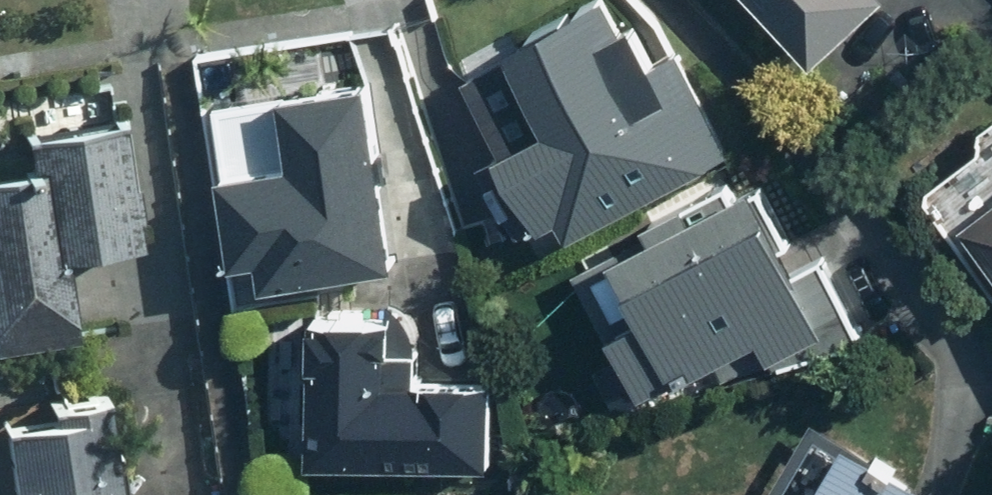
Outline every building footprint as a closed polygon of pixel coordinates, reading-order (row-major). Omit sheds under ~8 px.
[(637,69),(607,7),(606,7),(603,0),(583,0),(489,45),(494,55),(453,75),(487,145),(481,148),(528,245),(719,152),(671,53),(637,69)] [(797,61),(865,0),(741,0),(797,61)] [(267,268),(403,248),(377,68),(284,82),(294,149),(229,158),(242,246),(264,243),(267,268)] [(0,176),(0,343),(54,335),(42,257),(120,246),(102,124),(4,138),(9,175),(0,176)] [(807,328),(738,190),(564,276),(624,395),(743,336),(752,355),(807,328)] [(950,225),(991,280),(991,193),(950,225)] [(491,372),(415,372),(414,301),(312,302),(313,449),(492,447),(491,372)] [(0,421),(0,494),(100,494),(86,408),(0,421)] [(912,488),(836,443),(805,494),(908,494),(912,488)]
